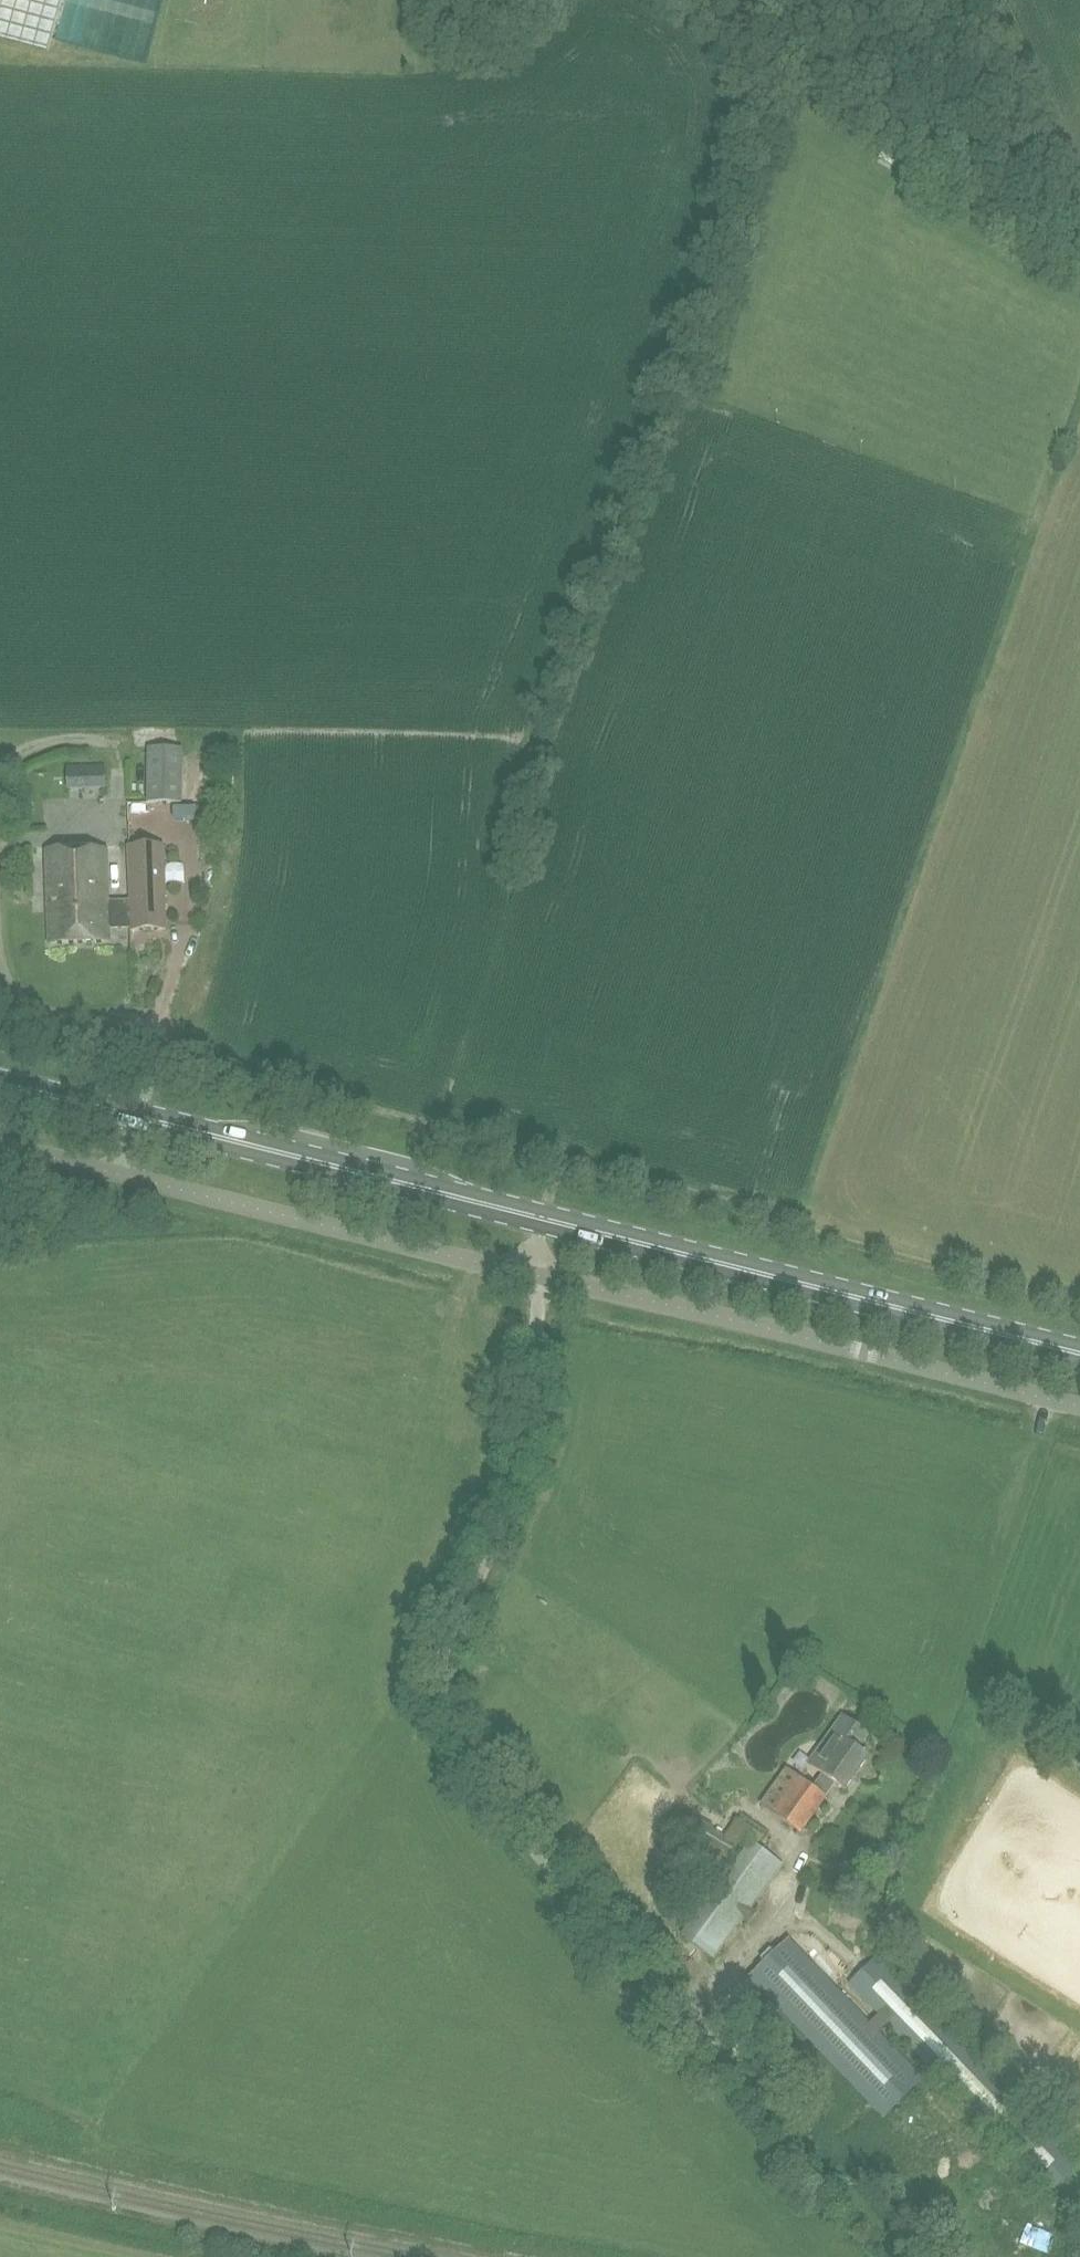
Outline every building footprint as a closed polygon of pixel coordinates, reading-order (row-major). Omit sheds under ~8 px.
[(47,51),(60,0),(0,0),(0,39),(47,51)] [(182,801),(182,750),(150,750),(149,801),(182,801)] [(72,768),(73,785),(107,783),(106,766),(72,768)] [(131,901),(120,902),(121,929),(132,928),(132,931),(167,929),(163,846),(129,847),(131,901)] [(110,929),(121,929),(120,902),(109,902),(106,849),(47,852),(51,945),(110,943),(110,929)] [(812,1765),(826,1775),(838,1784),(848,1791),(871,1758),(860,1750),(871,1735),(846,1718),(812,1765)] [(803,1833),(838,1784),(826,1775),(816,1788),(804,1779),(778,1815),(803,1833)] [(721,1954),(785,1866),(757,1846),(764,1836),(737,1817),(725,1835),(685,1809),(667,1839),(680,1848),(682,1843),(722,1867),(739,1843),(748,1849),(689,1931),(721,1954)] [(751,1978),(868,2101),(858,2110),(867,2119),(877,2110),(885,2119),(925,2081),(790,1940),(751,1978)] [(849,1986),(1049,2195),(1079,2166),(879,1958),(849,1986)]
